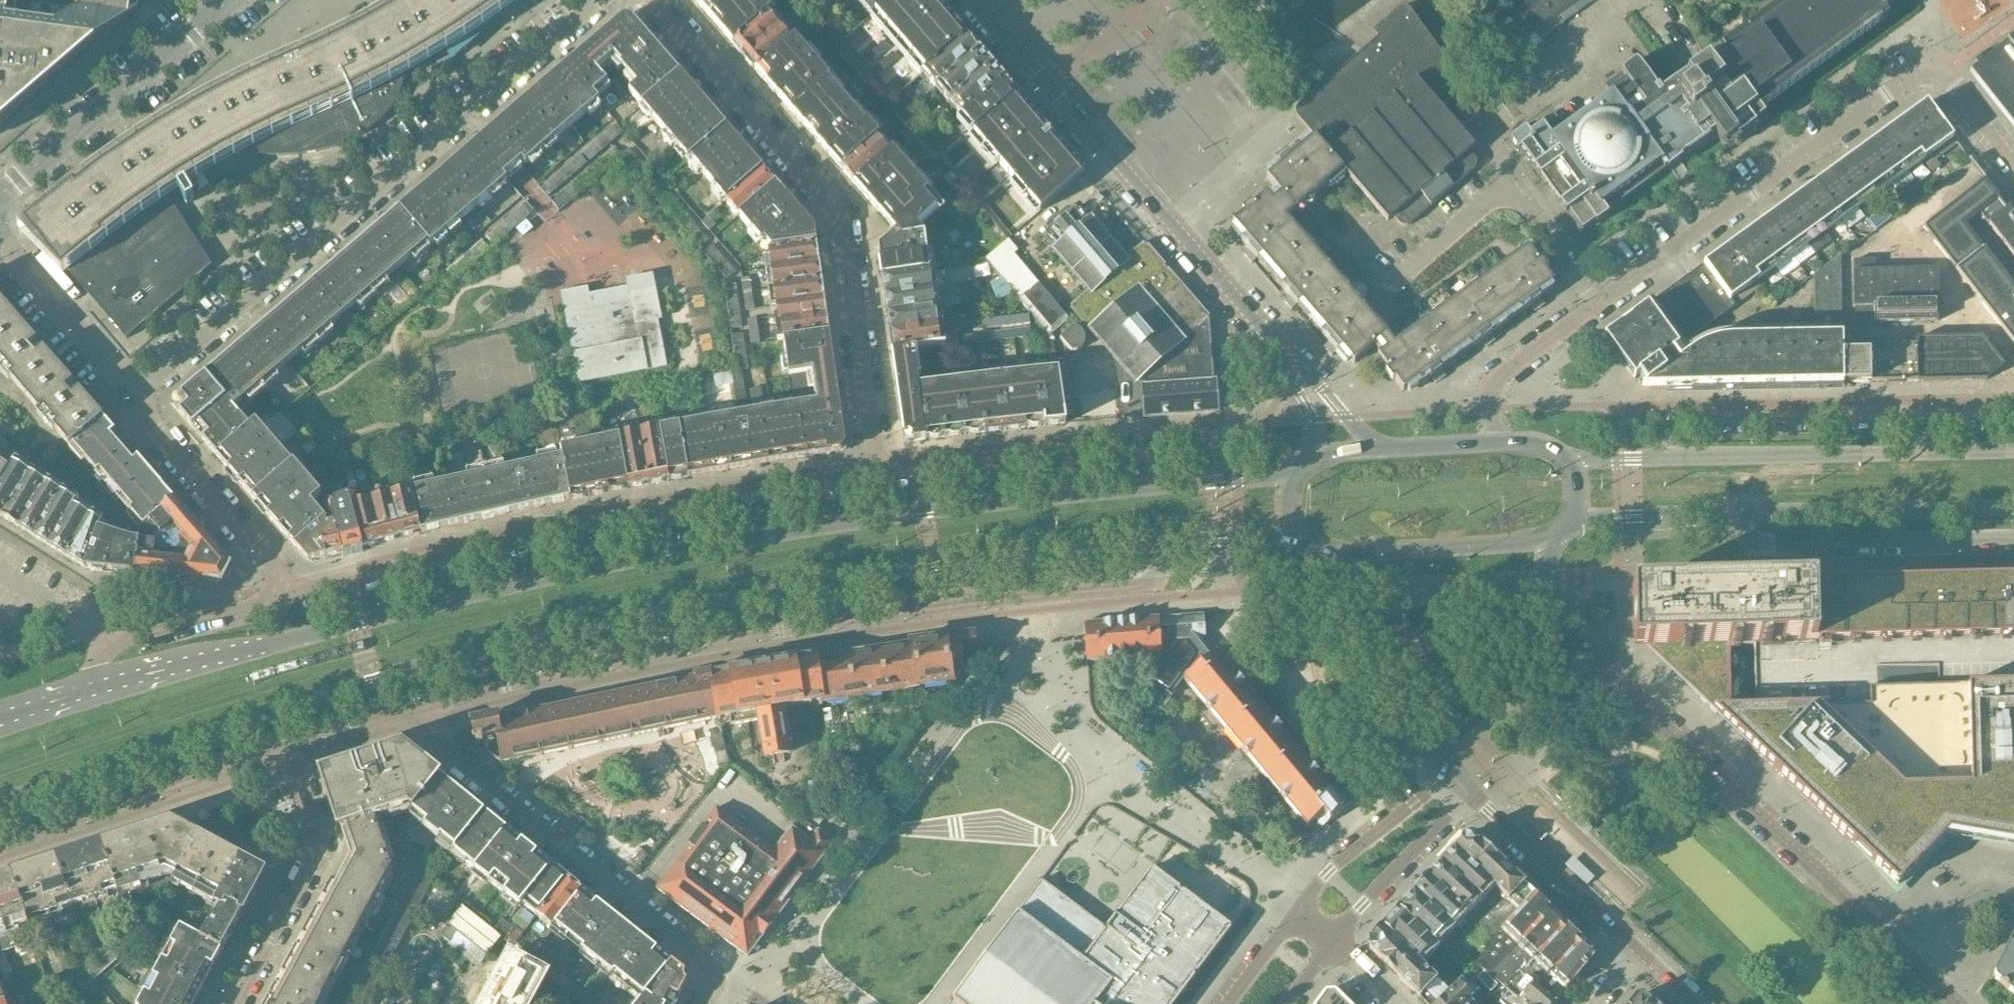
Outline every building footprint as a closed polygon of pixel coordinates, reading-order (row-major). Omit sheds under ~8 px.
[(138,12),(139,0),(0,0),(0,130),(138,12)] [(376,90),(403,77),(408,74),(418,68),(421,67),(428,63),(438,56),(448,50),(474,27),(506,0),(406,0),(404,1),(399,4),(386,12),(381,14),(364,24),(352,30),(340,37),(333,39),(240,82),(229,87),(221,91),(198,104),(179,114),(170,119),(166,122),(148,133),(131,144),(120,151),(103,163),(93,170),(73,186),(48,205),(18,230),(63,276),(68,271),(167,198),(211,171),(213,170),(225,163),(234,158),(243,153),(310,121),(342,106),(376,90)] [(477,32),(480,37),(523,0),(514,0),(477,32)] [(760,0),(694,0),(732,43),(769,10),(760,0)] [(890,0),(863,0),(874,14),(890,0)] [(933,0),(890,0),(874,14),(925,71),(927,69),(964,37),(933,0)] [(1588,5),(1595,0),(1532,0),(1500,23),(1517,46),(1535,33),(1540,40),(1588,5)] [(1580,233),(1594,223),(1595,225),(1609,216),(1607,213),(1608,212),(1604,206),(1657,166),(1662,172),(1666,170),(1667,172),(1682,160),(1684,163),(1718,138),(1718,139),(1724,147),(1734,140),(1738,145),(1757,130),(1754,126),(1764,118),(1758,111),(1888,17),(1883,11),(1899,0),(1786,0),(1722,47),(1661,91),(1638,60),(1619,73),(1621,76),(1604,88),(1610,96),(1553,137),(1543,123),(1530,132),(1525,126),(1518,131),(1519,132),(1510,138),(1518,150),(1520,149),(1567,215),(1580,233)] [(1297,117),(1314,137),(1343,171),(1387,222),(1392,217),(1398,224),(1399,225),(1401,226),(1402,226),(1403,226),(1406,226),(1407,226),(1409,225),(1474,169),(1475,168),(1475,167),(1476,166),(1476,165),(1476,163),(1476,162),(1476,161),(1475,160),(1474,159),(1468,151),(1474,147),(1459,130),(1478,114),(1479,113),(1479,112),(1480,111),(1480,109),(1480,108),(1479,107),(1478,105),(1411,11),(1410,10),(1409,9),(1408,8),(1406,8),(1405,7),(1404,7),(1402,7),(1401,8),(1400,8),(1399,9),(1373,31),(1378,37),(1363,51),(1342,68),(1298,106),(1297,107),(1296,108),(1296,109),(1296,110),(1295,111),(1295,112),(1295,113),(1295,114),(1296,115),(1297,117)] [(769,10),(732,43),(743,57),(781,24),(769,10)] [(786,21),(794,34),(805,27),(797,14),(786,21)] [(623,18),(582,53),(598,72),(613,59),(637,86),(629,93),(641,106),(679,73),(631,19),(623,18)] [(781,24),(743,57),(754,70),(792,37),(781,24)] [(866,122),(839,92),(828,79),(817,64),(792,37),(754,70),(840,169),(876,138),(868,129),(871,126),(867,122),(866,122)] [(936,87),(977,51),(964,37),(927,69),(934,77),(930,80),(936,87)] [(866,68),(888,48),(882,40),(860,61),(866,68)] [(1999,51),(1996,47),(1973,65),(1976,70),(1969,75),(2013,132),(2013,40),(2005,47),(1999,51)] [(977,51),(936,87),(949,102),(953,98),(990,66),(977,51)] [(882,83),(899,68),(894,62),(898,59),(892,52),(865,76),(880,92),(885,87),(882,83)] [(582,53),(538,90),(570,128),(599,103),(594,96),(608,84),(598,72),(582,53)] [(990,66),(953,98),(960,107),(956,110),(962,117),(966,113),(1003,81),(990,66)] [(679,73),(641,106),(682,154),(720,121),(679,73)] [(1003,81),(966,113),(973,122),(969,125),(974,131),(1015,95),(1003,81)] [(570,128),(538,90),(490,132),(495,137),(519,165),(522,162),(525,166),(570,128)] [(1015,95),(974,131),(973,132),(986,147),(1028,111),(1015,95)] [(1957,145),(1927,103),(1704,265),(1734,307),(1764,286),(1759,280),(1903,175),(1923,161),(1927,167),(1957,145)] [(1028,111),(986,147),(999,162),(1041,125),(1028,111)] [(928,145),(905,117),(898,123),(921,151),(928,145)] [(695,166),(732,134),(720,121),(682,154),(689,163),(691,161),(695,166)] [(589,161),(623,133),(616,125),(583,154),(589,161)] [(1058,144),(1041,125),(999,162),(1015,181),(1058,144)] [(519,165),(495,137),(490,132),(479,141),(475,145),(444,171),(475,209),(507,181),(504,178),(508,175),(519,165)] [(762,170),(732,134),(695,166),(714,187),(713,188),(725,202),(762,170)] [(876,138),(840,169),(853,183),(888,152),(880,143),(883,141),(879,136),(876,138)] [(1296,211),(1312,197),(1343,171),(1314,137),(1299,151),(1295,147),(1287,153),(1283,148),(1274,156),(1282,165),(1266,179),(1276,190),(1268,197),(1287,219),(1296,211)] [(948,154),(936,140),(929,146),(941,160),(948,154)] [(1058,144),(1015,181),(1028,196),(1070,159),(1058,144)] [(552,202),(558,210),(620,157),(614,150),(552,202)] [(652,177),(628,150),(620,156),(644,184),(652,177)] [(888,152),(853,183),(889,225),(927,193),(921,185),(924,182),(912,169),(909,172),(903,165),(901,167),(893,158),(896,155),(891,150),(888,152)] [(587,163),(580,156),(540,190),(547,197),(587,163)] [(1070,159),(1028,196),(1042,211),(1083,174),(1070,159)] [(126,339),(212,266),(143,161),(34,231),(68,271),(126,339)] [(762,170),(725,202),(738,216),(775,184),(762,170)] [(444,171),(398,210),(427,244),(430,247),(475,209),(444,171)] [(951,173),(943,180),(950,188),(958,181),(951,173)] [(1985,180),(1923,227),(2013,345),(2013,288),(1964,224),(1979,213),(2013,258),(2013,217),(1985,180)] [(680,209),(656,182),(648,188),(672,216),(680,209)] [(775,184),(738,216),(763,245),(765,243),(771,250),(816,243),(814,229),(775,184)] [(194,201),(185,187),(179,191),(187,205),(194,201)] [(924,245),(923,234),(916,225),(942,203),(936,197),(933,200),(927,193),(889,225),(896,233),(877,249),(881,278),(928,271),(927,260),(931,259),(929,245),(924,245)] [(1305,243),(1287,219),(1268,197),(1266,195),(1252,207),(1250,204),(1242,212),(1244,214),(1232,223),(1246,239),(1242,242),(1249,250),(1243,255),(1251,264),(1261,256),(1273,271),(1305,243)] [(498,240),(532,211),(525,203),(486,238),(492,245),(498,240)] [(1067,208),(1046,226),(1049,230),(1044,235),(1056,249),(1054,251),(1089,292),(1126,260),(1091,220),(1088,222),(1076,208),(1070,212),(1067,208)] [(427,244),(398,210),(370,234),(399,268),(427,244)] [(1884,210),(1867,222),(1873,230),(1890,218),(1884,210)] [(707,241),(684,214),(676,220),(700,248),(707,241)] [(715,225),(708,217),(702,222),(708,230),(715,225)] [(526,222),(517,230),(523,236),(531,229),(526,222)] [(1863,253),(1884,244),(1879,233),(1858,242),(1863,253)] [(370,234),(342,258),(371,292),(399,268),(370,234)] [(482,241),(442,275),(449,283),(488,249),(482,241)] [(985,260),(994,271),(1013,254),(1016,251),(1008,241),(985,260)] [(816,243),(771,250),(768,253),(770,269),(819,262),(816,243)] [(1347,288),(1305,243),(1273,271),(1286,285),(1282,289),(1289,297),(1283,301),(1291,310),(1301,302),(1313,317),(1347,288)] [(735,273),(711,245),(703,252),(727,280),(735,273)] [(1086,326),(1160,263),(1145,245),(1126,260),(1089,292),(1071,308),(1086,326)] [(1526,246),(1476,282),(1503,320),(1519,308),(1522,313),(1530,306),(1535,312),(1544,305),(1537,295),(1554,283),(1526,246)] [(1028,273),(1013,254),(994,271),(1009,289),(1028,273)] [(1842,384),(1842,347),(1840,255),(1813,275),(1814,336),(1734,338),(1727,338),(1723,339),(1719,340),(1714,341),(1707,343),(1701,346),(1697,348),(1693,350),(1679,360),(1673,352),(1682,345),(1652,303),(1604,338),(1634,380),(1639,377),(1645,385),(1640,388),(1842,384)] [(342,258),(315,281),(344,315),(371,292),(342,258)] [(1854,308),(1854,323),(1937,322),(1937,307),(1938,306),(1937,270),(1874,271),(1874,261),(1853,261),(1853,272),(1852,272),(1853,308),(1854,308)] [(819,262),(770,269),(773,287),(821,280),(819,262)] [(1214,383),(1209,319),(1160,263),(1086,326),(1135,383),(1137,381),(1143,388),(1179,385),(1214,383)] [(1704,265),(1652,303),(1682,345),(1734,307),(1704,265)] [(928,271),(881,278),(884,295),(935,288),(934,281),(929,282),(928,271)] [(1028,273),(1009,289),(1014,294),(1020,301),(1039,285),(1028,273)] [(665,367),(656,321),(660,320),(651,276),(626,281),(628,288),(588,296),(586,289),(561,294),(571,345),(573,345),(575,354),(573,355),(579,384),(665,367)] [(754,310),(750,278),(742,279),(747,311),(754,310)] [(821,280),(773,287),(775,307),(824,300),(821,280)] [(344,315),(315,281),(287,305),(316,339),(344,315)] [(1487,331),(1503,320),(1476,282),(1427,318),(1453,356),(1469,344),(1472,348),(1481,342),(1485,348),(1495,341),(1487,331)] [(742,328),(735,284),(725,286),(732,330),(742,328)] [(1020,301),(1029,312),(1048,296),(1039,285),(1020,301)] [(935,288),(884,295),(886,313),(933,306),(932,296),(936,295),(935,288)] [(1387,336),(1360,304),(1347,288),(1313,317),(1326,331),(1322,335),(1329,343),(1323,348),(1331,357),(1341,349),(1354,364),(1372,349),(1387,336)] [(1048,296),(1029,312),(1050,336),(1069,320),(1048,296)] [(0,298),(0,320),(10,310),(0,298)] [(824,300),(775,307),(777,317),(774,317),(775,323),(827,317),(824,300)] [(316,339),(287,305),(260,328),(289,362),(316,339)] [(933,306),(886,313),(889,331),(940,323),(939,317),(934,317),(933,306)] [(10,310),(0,320),(0,367),(24,395),(58,365),(43,348),(40,351),(34,344),(37,341),(10,310)] [(1029,316),(1022,317),(1023,326),(1030,325),(1029,316)] [(783,341),(829,334),(827,317),(775,323),(777,341),(783,341)] [(1022,317),(1014,318),(1015,327),(1023,326),(1022,317)] [(1014,318),(1007,319),(1008,328),(1015,327),(1014,318)] [(1438,367),(1453,356),(1427,318),(1410,331),(1393,343),(1387,336),(1372,349),(1403,392),(1419,380),(1422,384),(1431,378),(1435,384),(1445,377),(1438,367)] [(1007,319),(999,320),(1000,329),(1008,328),(1007,319)] [(761,344),(757,320),(748,321),(752,345),(761,344)] [(999,320),(991,321),(992,330),(1000,329),(999,320)] [(991,321),(984,322),(985,331),(992,330),(991,321)] [(984,322),(976,323),(977,332),(985,331),(984,322)] [(940,323),(889,331),(892,350),(925,346),(938,344),(936,332),(941,331),(940,323)] [(976,323),(969,324),(970,332),(977,332),(976,323)] [(969,324),(961,324),(962,333),(970,332),(969,324)] [(260,328),(233,352),(261,385),(289,362),(260,328)] [(1075,328),(1074,328),(1073,328),(1060,339),(1072,353),(1073,353),(1075,352),(1077,352),(1078,351),(1080,350),(1081,349),(1082,347),(1083,346),(1084,344),(1084,343),(1085,340),(1084,339),(1084,338),(1084,337),(1084,335),(1083,334),(1082,332),(1081,331),(1079,330),(1078,329),(1075,328)] [(1031,329),(1023,330),(1024,340),(1032,339),(1031,329)] [(1023,330),(1016,331),(1017,341),(1024,340),(1023,330)] [(1016,331),(1008,332),(1009,341),(1017,341),(1016,331)] [(1008,332),(1000,333),(1002,342),(1009,341),(1008,332)] [(1000,333),(993,334),(994,343),(1002,342),(1000,333)] [(742,334),(732,336),(738,371),(748,370),(742,334)] [(829,334),(783,341),(788,377),(811,373),(834,370),(829,334)] [(993,334),(985,335),(987,344),(994,343),(993,334)] [(985,335),(978,336),(979,345),(987,344),(985,335)] [(970,336),(963,337),(964,347),(971,346),(970,336)] [(978,336),(970,336),(971,346),(979,345),(978,336)] [(2004,367),(1981,338),(1916,339),(1916,345),(1842,347),(1842,384),(1916,382),(1986,381),(2004,367)] [(1053,343),(1040,345),(1042,360),(1056,358),(1053,343)] [(924,440),(917,387),(919,387),(917,375),(920,375),(918,359),(926,358),(925,346),(892,350),(904,437),(910,442),(924,440)] [(233,352),(205,375),(234,409),(261,385),(233,352)] [(73,383),(58,365),(24,395),(69,447),(72,444),(103,417),(87,399),(79,390),(76,393),(70,386),(73,383)] [(845,446),(834,370),(811,373),(813,388),(816,403),(780,409),(788,460),(840,452),(845,446)] [(1058,371),(1038,374),(1044,427),(1065,424),(1062,404),(1058,371)] [(741,372),(738,373),(731,374),(736,404),(746,402),(741,372)] [(1038,374),(1017,376),(1023,429),(1044,427),(1038,374)] [(205,375),(171,404),(216,456),(249,427),(234,409),(205,375)] [(1017,376),(995,378),(1002,432),(1023,429),(1017,376)] [(995,378),(975,381),(982,434),(1002,432),(995,378)] [(975,381),(955,383),(962,436),(982,434),(975,381)] [(955,383),(936,385),(942,438),(962,436),(955,383)] [(1214,383),(1179,385),(1181,414),(1216,412),(1214,383)] [(936,385),(919,387),(917,387),(924,440),(942,438),(936,385)] [(1179,385),(1143,388),(1145,417),(1181,414),(1179,385)] [(627,406),(643,403),(641,393),(625,396),(627,406)] [(788,460),(780,409),(719,419),(658,430),(667,481),(688,477),(746,467),(788,460)] [(110,435),(115,431),(103,417),(72,444),(119,498),(130,511),(122,518),(113,514),(106,532),(132,540),(139,541),(140,529),(175,500),(150,472),(138,457),(133,461),(110,435)] [(249,427),(216,456),(252,498),(292,464),(255,422),(250,427),(249,427)] [(658,430),(638,434),(648,485),(667,481),(658,430)] [(626,436),(618,438),(628,489),(648,485),(638,434),(626,436)] [(618,438),(559,450),(561,457),(570,501),(598,495),(628,489),(618,438)] [(561,457),(485,474),(495,518),(570,501),(561,457)] [(292,464),(252,498),(295,548),(326,521),(312,504),(322,496),(293,463),(292,464)] [(0,464),(0,486),(10,470),(0,464)] [(0,486),(0,516),(2,518),(29,474),(13,465),(10,470),(0,486)] [(29,474),(2,518),(18,527),(44,484),(29,474)] [(485,474),(410,491),(420,534),(495,518),(485,474)] [(44,484),(18,527),(33,537),(60,494),(44,484)] [(410,491),(391,495),(401,539),(420,534),(410,491)] [(60,494),(33,537),(50,547),(74,508),(76,504),(60,494)] [(391,495),(371,499),(381,544),(401,539),(391,495)] [(331,505),(335,522),(342,554),(361,549),(351,504),(350,497),(338,500),(331,505)] [(371,499),(351,504),(361,549),(381,544),(371,499)] [(232,566),(175,500),(140,529),(139,541),(135,575),(223,584),(232,566)] [(74,508),(50,547),(65,556),(89,517),(74,508)] [(89,517),(65,556),(85,569),(98,530),(100,524),(89,517)] [(326,521),(295,548),(305,559),(313,562),(342,554),(335,522),(328,524),(326,521)] [(106,532),(98,530),(85,569),(135,575),(139,541),(132,540),(106,532)] [(1632,589),(1633,649),(1647,649),(1897,886),(1902,880),(1921,861),(1922,862),(1944,838),(2013,850),(2013,579),(1946,581),(1946,583),(1947,583),(1947,590),(1813,594),(1813,585),(1765,586),(1765,595),(1679,597),(1679,588),(1632,589)] [(1329,788),(1205,639),(1203,615),(1159,618),(1158,617),(1084,623),(1086,662),(1104,661),(1105,675),(1144,672),(1168,691),(1180,675),(1185,679),(1184,680),(1306,828),(1315,821),(1321,828),(1352,803),(1336,783),(1329,788)] [(695,679),(696,680),(704,722),(718,719),(718,720),(729,718),(730,726),(759,721),(766,757),(790,753),(782,708),(820,702),(820,703),(927,687),(941,698),(975,653),(972,635),(911,643),(911,646),(815,661),(815,658),(710,677),(710,676),(695,679)] [(498,719),(472,724),(476,744),(506,769),(512,762),(704,722),(696,680),(523,716),(523,717),(499,722),(498,719)] [(727,762),(725,751),(721,729),(710,732),(714,754),(717,764),(727,762)] [(353,941),(373,904),(394,915),(399,905),(379,894),(381,889),(402,900),(412,881),(392,870),(375,818),(394,812),(394,813),(408,808),(412,812),(413,812),(439,780),(438,779),(440,777),(402,747),(319,774),(338,831),(341,830),(350,858),(275,999),(280,1001),(278,1003),(320,1003),(353,941)] [(485,813),(440,777),(438,779),(439,780),(413,812),(412,812),(409,816),(453,852),(485,813)] [(747,957),(833,842),(817,830),(817,831),(801,819),(794,829),(791,827),(774,851),(716,808),(656,889),(747,957)] [(506,830),(485,813),(453,852),(474,869),(473,871),(506,830)] [(393,820),(382,824),(393,856),(404,862),(411,850),(401,845),(393,820)] [(173,882),(198,837),(170,822),(147,830),(163,879),(162,879),(164,886),(173,882)] [(163,879),(147,830),(101,845),(116,892),(117,894),(118,894),(121,905),(144,898),(140,887),(162,879),(163,879)] [(506,830),(473,871),(519,908),(552,867),(506,830)] [(1519,911),(1482,875),(1497,859),(1473,836),(1465,836),(1440,862),(1506,924),(1519,911)] [(193,893),(218,848),(198,837),(173,882),(193,893)] [(101,845),(55,860),(71,906),(116,892),(101,845)] [(243,911),(261,878),(264,873),(218,848),(193,893),(220,908),(221,907),(222,908),(226,901),(243,911)] [(1534,895),(1497,859),(1482,875),(1519,911),(1534,895)] [(71,906),(55,860),(11,875),(26,921),(40,917),(43,928),(53,925),(49,914),(71,906)] [(1200,901),(1234,924),(1258,889),(1215,860),(1206,874),(1201,871),(1193,883),(1206,892),(1200,901)] [(1506,924),(1440,862),(1427,876),(1468,914),(1494,937),(1506,924)] [(536,917),(567,879),(552,867),(519,908),(520,908),(522,905),(536,917)] [(351,1003),(367,1003),(427,894),(435,876),(425,868),(351,1003)] [(1097,1003),(1174,1003),(1231,928),(1201,905),(1153,869),(1151,868),(1106,929),(1080,962),(1111,985),(1097,1003)] [(11,875),(0,878),(0,953),(3,952),(33,942),(26,921),(11,875)] [(1468,914),(1427,876),(1414,891),(1455,928),(1468,914)] [(553,928),(581,891),(567,879),(536,917),(552,929),(553,928)] [(948,1003),(1097,1003),(1111,985),(1080,962),(1106,929),(1041,880),(948,1003)] [(424,908),(446,921),(458,900),(436,888),(424,908)] [(626,927),(581,891),(553,928),(597,964),(626,927)] [(1455,928),(1414,891),(1398,908),(1438,945),(1455,928)] [(1488,974),(1550,910),(1534,895),(1519,911),(1506,924),(1494,937),(1473,962),(1488,974)] [(226,901),(222,908),(221,907),(220,908),(215,916),(212,914),(200,938),(222,950),(243,911),(226,901)] [(501,937),(462,906),(447,926),(485,956),(501,937)] [(1438,945),(1398,908),(1382,926),(1412,955),(1423,965),(1440,947),(1438,945)] [(1530,963),(1565,925),(1550,910),(1488,974),(1506,989),(1525,966),(1530,963)] [(502,920),(495,928),(508,937),(514,929),(502,920)] [(1565,925),(1530,963),(1533,965),(1536,962),(1548,974),(1581,939),(1565,925)] [(222,950),(200,938),(178,926),(143,992),(166,1003),(193,1003),(222,950)] [(1412,955),(1382,926),(1369,941),(1369,949),(1394,973),(1412,955)] [(671,962),(626,927),(597,964),(641,999),(645,995),(671,962)] [(107,934),(110,946),(118,943),(115,932),(107,934)] [(2013,935),(1994,972),(1995,980),(2013,998),(2013,934),(2013,935)] [(94,980),(137,942),(130,935),(87,972),(94,980)] [(1581,939),(1548,974),(1565,990),(1592,957),(1592,950),(1581,939)] [(108,949),(104,940),(88,946),(92,955),(108,949)] [(531,942),(525,950),(532,955),(538,947),(531,942)] [(509,955),(516,959),(521,950),(514,947),(509,955)] [(3,952),(0,953),(0,967),(3,977),(5,985),(14,982),(3,952)] [(516,959),(509,955),(483,1003),(531,1003),(547,975),(516,959)] [(1423,965),(1412,955),(1394,973),(1425,1003),(1434,1003),(1449,990),(1423,965)] [(54,1000),(92,965),(88,956),(69,970),(47,979),(54,1000)] [(645,995),(656,1003),(658,1003),(674,1003),(686,982),(685,974),(671,962),(645,995)] [(581,992),(557,973),(556,972),(549,979),(563,991),(574,1000),(581,992)] [(1497,985),(1484,972),(1477,978),(1491,992),(1497,985)] [(1565,990),(1548,974),(1536,987),(1555,1003),(1565,990)] [(1519,999),(1526,1003),(1553,1003),(1555,1003),(1536,987),(1525,978),(1518,987),(1524,992),(1519,999)] [(1471,999),(1478,991),(1471,984),(1467,989),(1458,980),(1449,990),(1434,1003),(1476,1003),(1471,999)] [(17,981),(14,982),(5,985),(3,986),(0,985),(0,1003),(2,1003),(8,1002),(22,997),(17,981)] [(576,1003),(574,1000),(563,991),(555,1000),(560,1003),(578,1003),(576,1003)] [(143,992),(137,1003),(166,1003),(143,992)] [(1334,992),(1325,993),(1317,1003),(1346,1003),(1334,992)] [(1519,999),(1518,1000),(1509,992),(1500,1003),(1501,1003),(1526,1003),(1519,999)] [(35,993),(22,997),(8,1002),(2,1003),(39,1003),(35,993)] [(656,1003),(645,995),(641,999),(637,1003),(658,1003),(656,1003)]
